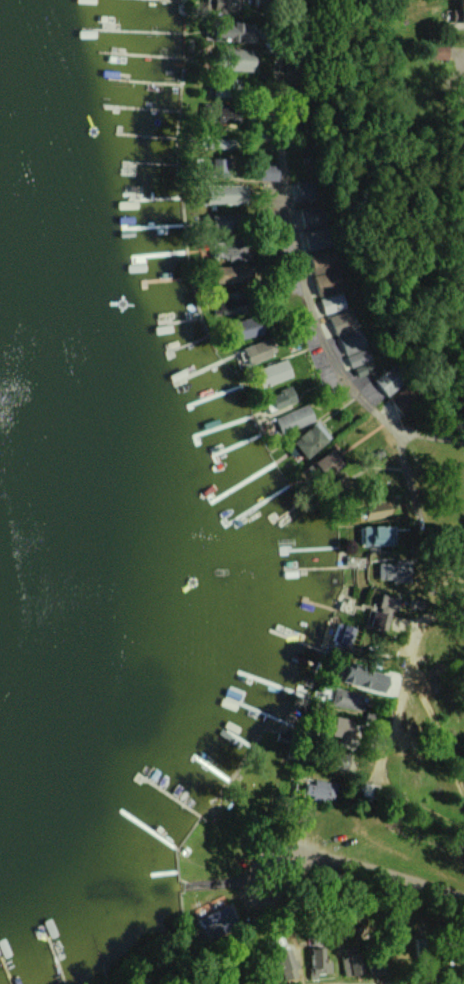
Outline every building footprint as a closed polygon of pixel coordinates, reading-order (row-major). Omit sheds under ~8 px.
[(204,12),(239,13),(239,0),(205,0),(204,12)] [(461,9),(452,9),(453,23),(463,22),(463,0),(461,0),(461,9)] [(221,37),(240,43),(246,25),(226,20),(221,37)] [(255,51),(229,50),(229,70),(254,70),(255,51)] [(212,177),(229,177),(229,159),(212,159),(212,177)] [(279,167),(262,165),(260,179),(277,181),(279,167)] [(205,204),(246,203),(246,185),(205,185),(205,204)] [(214,240),(214,257),(227,256),(227,266),(221,267),(223,296),(235,295),(234,287),(242,286),(242,279),(249,279),(248,239),(214,240)] [(324,313),(347,307),(331,253),(308,260),(324,313)] [(347,367),(370,359),(354,308),(331,315),(347,367)] [(233,321),(237,339),(263,333),(259,315),(233,321)] [(240,348),(248,365),(273,355),(265,337),(240,348)] [(253,368),(258,386),(291,378),(287,360),(253,368)] [(373,380),(387,396),(408,377),(395,362),(373,380)] [(296,400),(290,386),(264,397),(270,411),(296,400)] [(280,434),(314,420),(307,403),(273,417),(280,434)] [(293,441),(307,458),(331,438),(317,421),(293,441)] [(365,519),(393,514),(390,500),(362,506),(365,519)] [(394,525),(362,526),(363,545),(394,544),(394,525)] [(377,579),(410,581),(411,562),(378,561),(377,579)] [(386,631),(392,609),(400,611),(403,600),(381,594),(376,612),(369,610),(365,625),(386,631)] [(390,676),(343,663),(338,681),(385,694),(390,676)] [(360,712),(364,697),(332,688),(328,703),(360,712)] [(348,744),(354,721),(335,716),(329,739),(348,744)] [(351,757),(343,753),(337,766),(344,770),(351,757)] [(305,783),(303,797),(335,801),(337,783),(314,780),(314,784),(305,783)] [(199,925),(195,918),(228,903),(238,925),(200,943),(194,928),(199,925)] [(319,978),(319,973),(329,972),(329,960),(324,961),(324,948),(309,948),(310,978),(319,978)] [(298,976),(290,949),(274,954),(282,981),(298,976)] [(365,963),(357,964),(356,956),(349,957),(352,976),(366,973),(365,963)]
